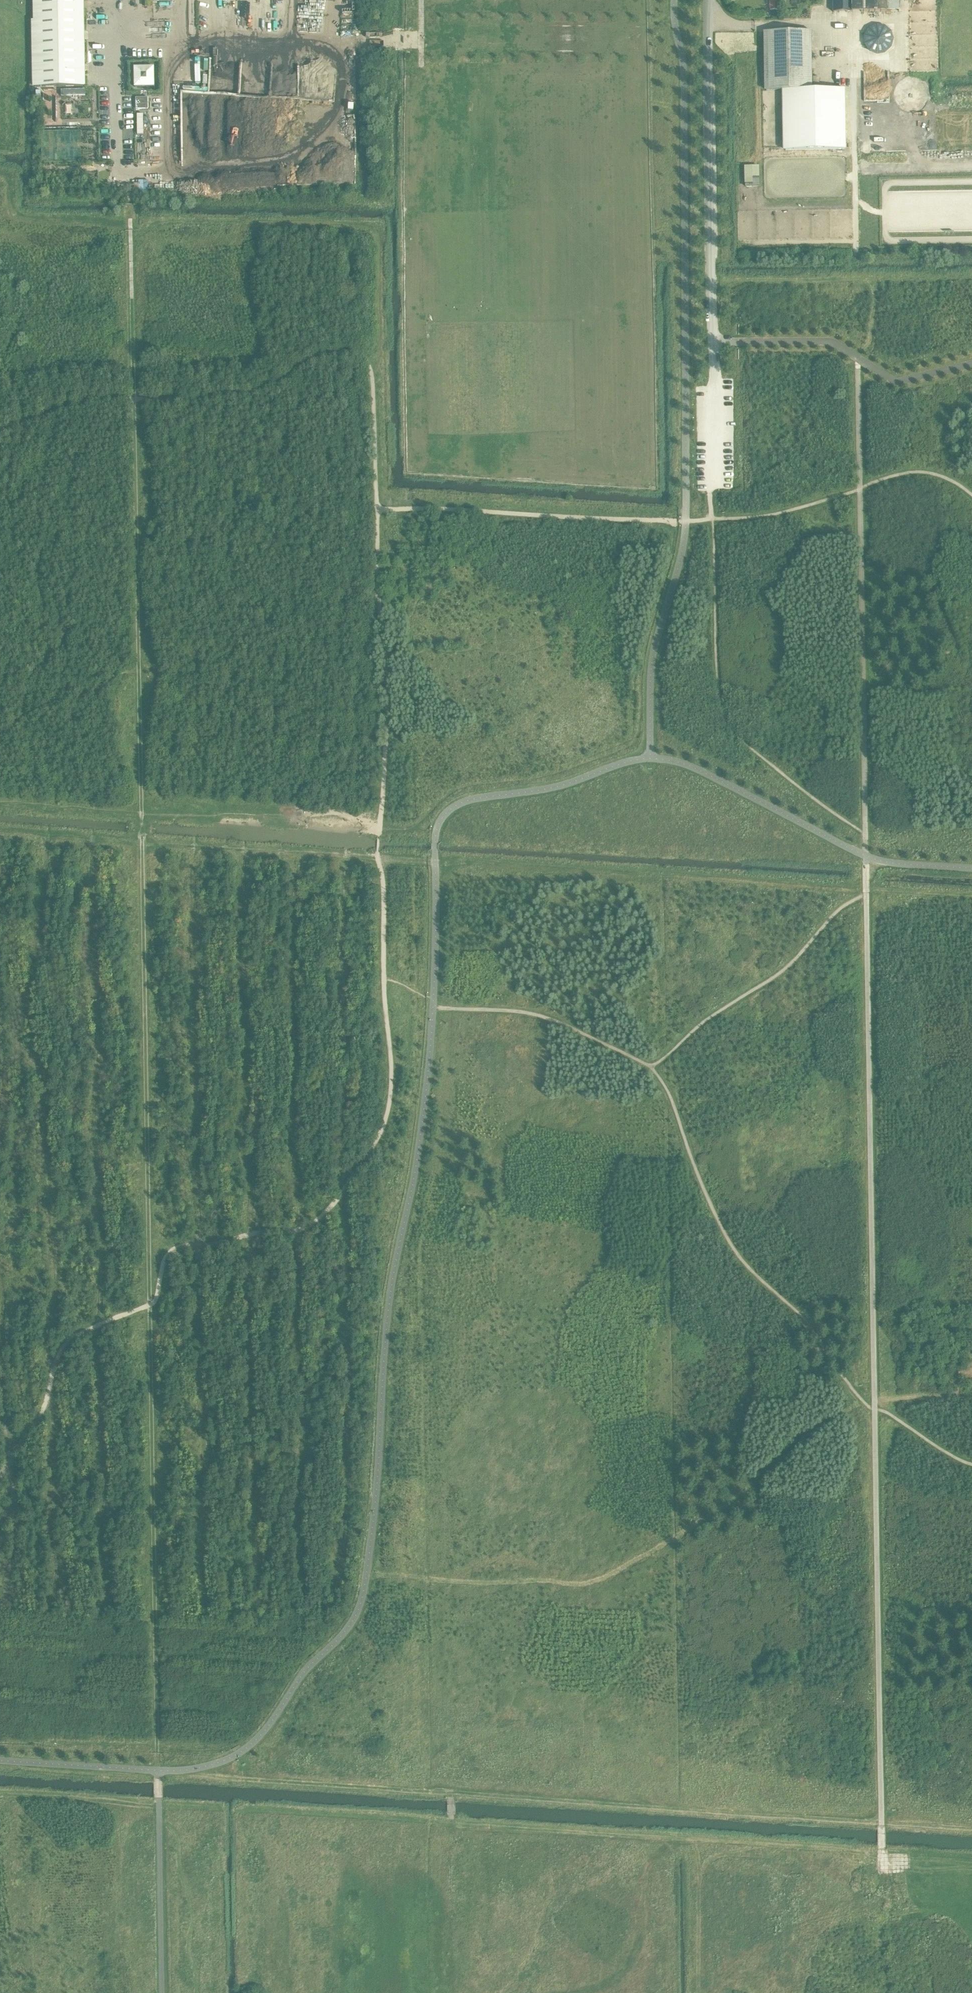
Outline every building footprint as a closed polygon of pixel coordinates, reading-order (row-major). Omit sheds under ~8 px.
[(35,61),(35,87),(85,87),(84,0),(34,0),(35,61)] [(784,19),(796,18),(796,0),(784,0),(784,19)] [(799,14),(808,14),(808,0),(799,0),(799,14)] [(832,12),(899,10),(899,0),(832,0),(832,12)] [(765,31),(766,90),(781,90),(783,150),(844,150),(844,89),(812,90),(811,31),(765,31)] [(134,75),(132,75),(132,80),(135,80),(135,87),(154,87),(154,67),(134,67),(134,75)] [(148,109),(148,98),(136,98),(136,109),(148,109)]
